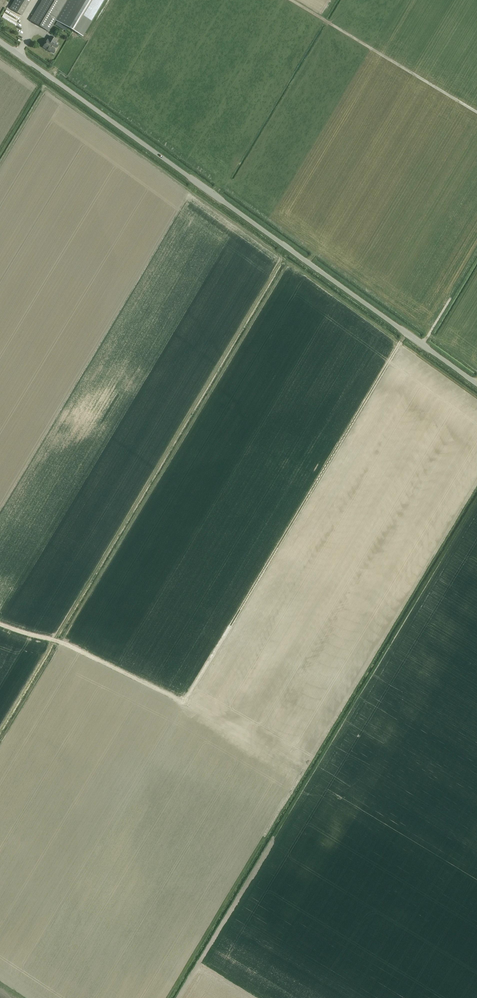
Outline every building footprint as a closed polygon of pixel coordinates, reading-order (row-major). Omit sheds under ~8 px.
[(31,21),(49,32),(56,20),(57,21),(61,23),(83,37),(105,0),(43,0),(31,21)] [(6,15),(5,17),(19,25),(20,23),(6,15)] [(54,44),(57,40),(50,36),(48,40),(43,47),(54,53),(58,46),(58,47),(54,44)]
